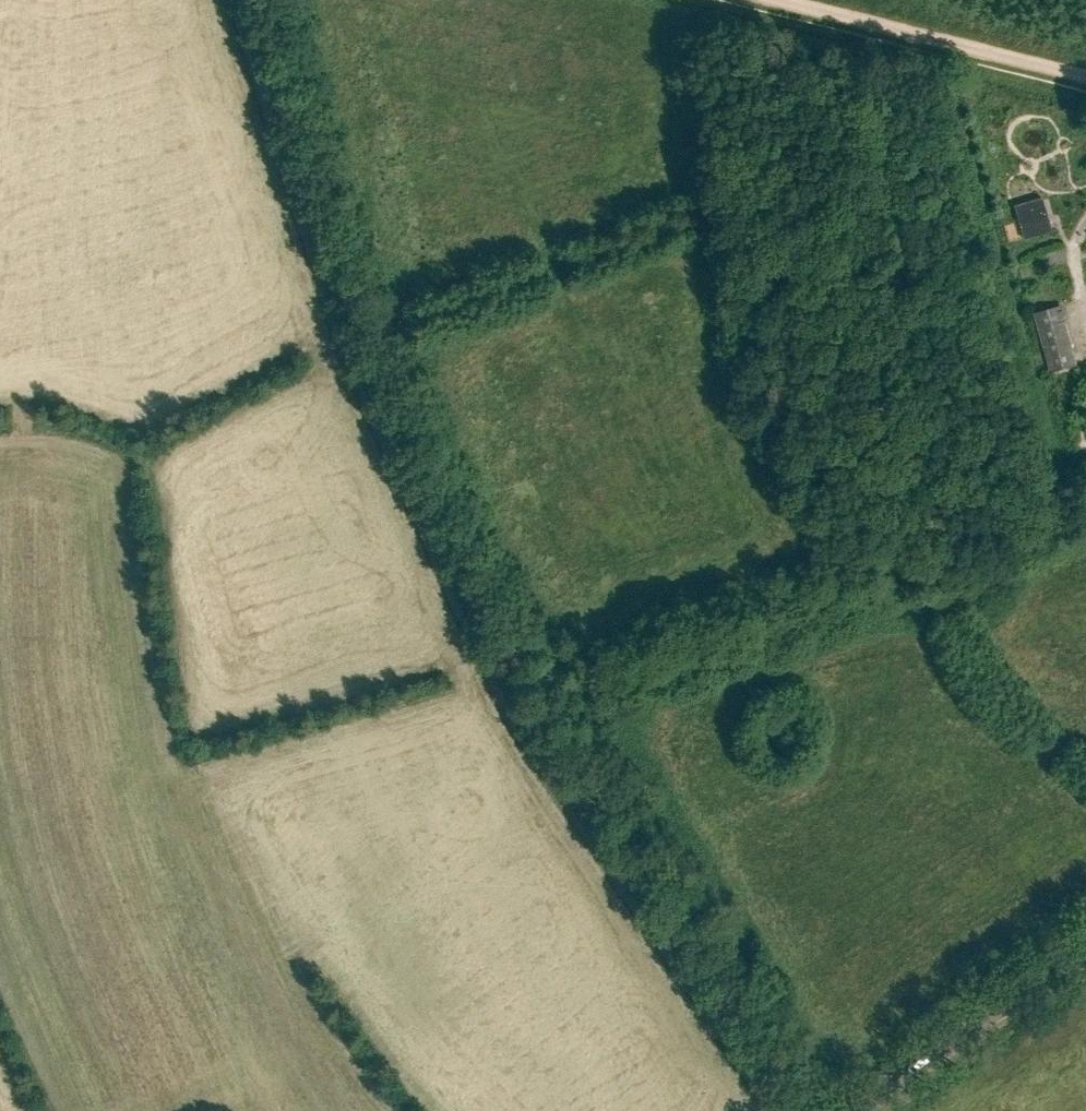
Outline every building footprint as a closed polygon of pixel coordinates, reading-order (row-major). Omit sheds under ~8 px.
[(1015,206),(1025,241),(1054,233),(1044,198),(1015,206)] [(1035,315),(1051,372),(1077,365),(1061,308),(1035,315)]
